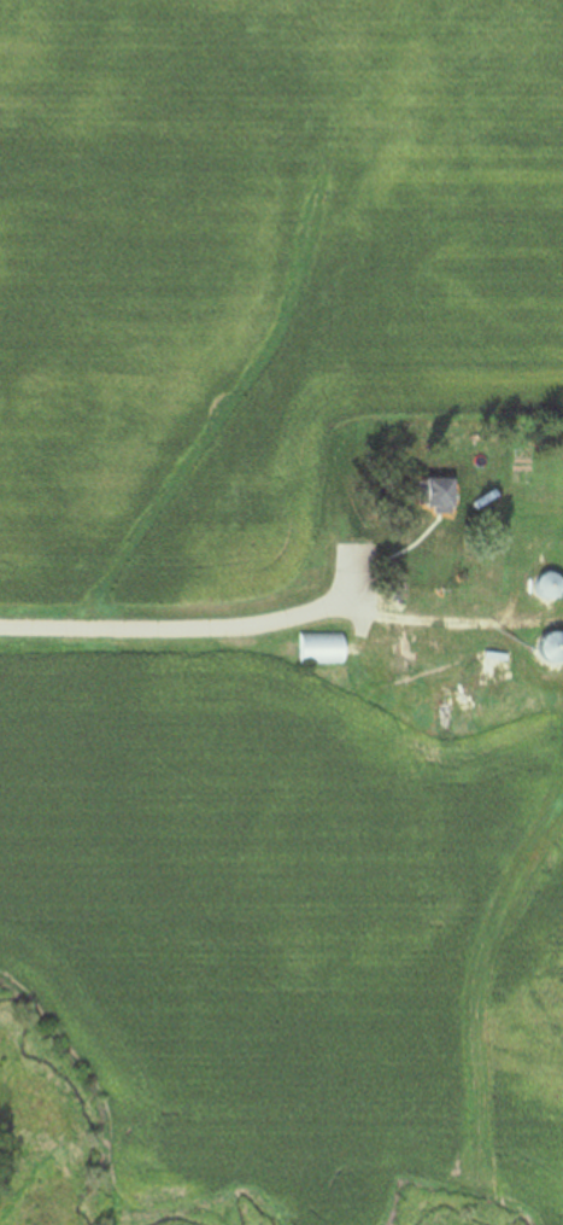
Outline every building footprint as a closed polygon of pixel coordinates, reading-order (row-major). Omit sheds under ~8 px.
[(423,480),(461,480),(461,506),(454,506),(454,513),(439,513),(439,506),(423,506),(423,480)] [(562,577),(547,580),(550,600),(562,598),(562,580),(562,577)] [(345,636),(345,663),(304,665),(303,637),(345,636)]
